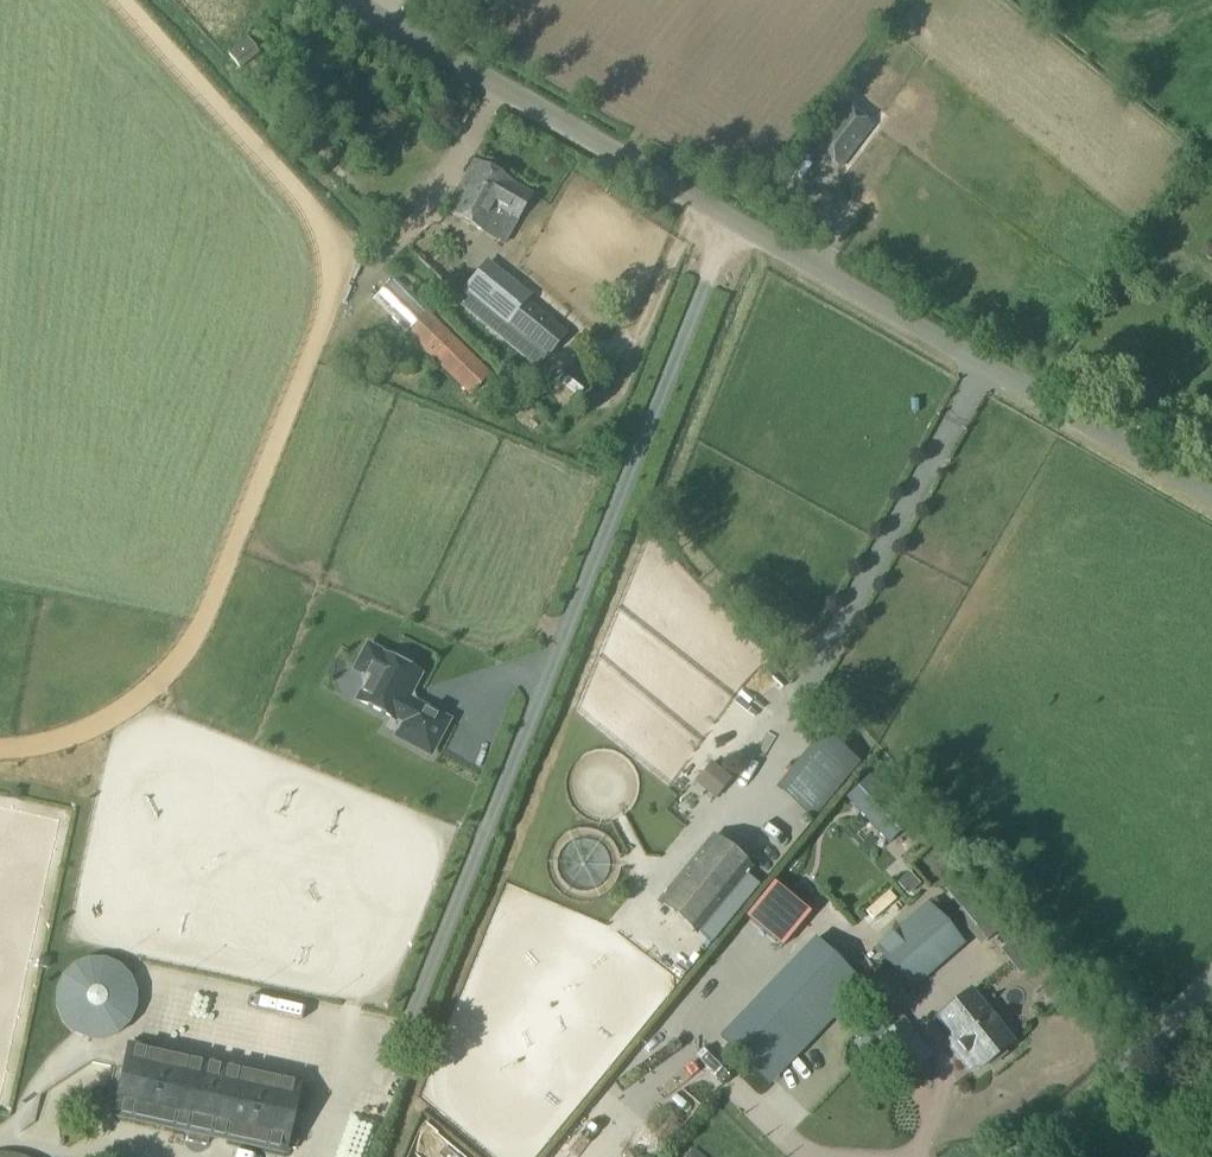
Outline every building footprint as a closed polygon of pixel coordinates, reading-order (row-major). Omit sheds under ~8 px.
[(846,106),(814,148),(841,169),(873,127),(846,106)] [(475,161),(446,210),(485,233),(499,209),(518,220),(533,195),(512,184),(513,182),(475,161)] [(416,233),(410,240),(429,255),(435,248),(416,233)] [(485,264),(457,298),(537,366),(566,332),(485,264)] [(395,278),(375,298),(469,392),(489,372),(395,278)] [(368,649),(356,672),(358,673),(359,671),(366,674),(365,687),(357,702),(392,719),(387,728),(399,734),(397,737),(429,754),(447,722),(410,702),(407,696),(408,695),(413,693),(419,682),(418,677),(418,675),(388,659),(387,655),(376,649),(371,651),(368,649)] [(823,732),(784,780),(821,810),(860,762),(823,732)] [(711,765),(697,782),(715,797),(729,780),(711,765)] [(909,823),(868,779),(846,800),(887,843),(909,823)] [(661,830),(648,841),(657,853),(671,843),(661,830)] [(713,834),(658,902),(698,935),(754,867),(713,834)] [(918,885),(908,874),(898,884),(908,895),(918,885)] [(953,896),(966,884),(958,876),(945,887),(953,896)] [(866,918),(894,893),(880,877),(852,902),(866,918)] [(783,945),(811,911),(774,881),(746,915),(783,945)] [(928,906),(876,952),(902,981),(954,935),(928,906)] [(815,944),(723,1040),(760,1075),(852,979),(815,944)] [(126,949),(51,948),(50,1000),(80,1000),(80,997),(126,997),(126,949)] [(970,990),(936,1017),(951,1035),(943,1041),(969,1072),(976,1066),(978,1069),(1012,1043),(970,990)] [(916,992),(903,998),(909,1013),(923,1007),(916,992)] [(894,1003),(867,1024),(879,1039),(906,1074),(932,1053),(906,1019),(894,1003)] [(863,1029),(857,1034),(868,1050),(875,1045),(863,1029)] [(130,1046),(116,1112),(191,1128),(189,1139),(207,1143),(209,1132),(285,1149),(299,1083),(130,1046)]
